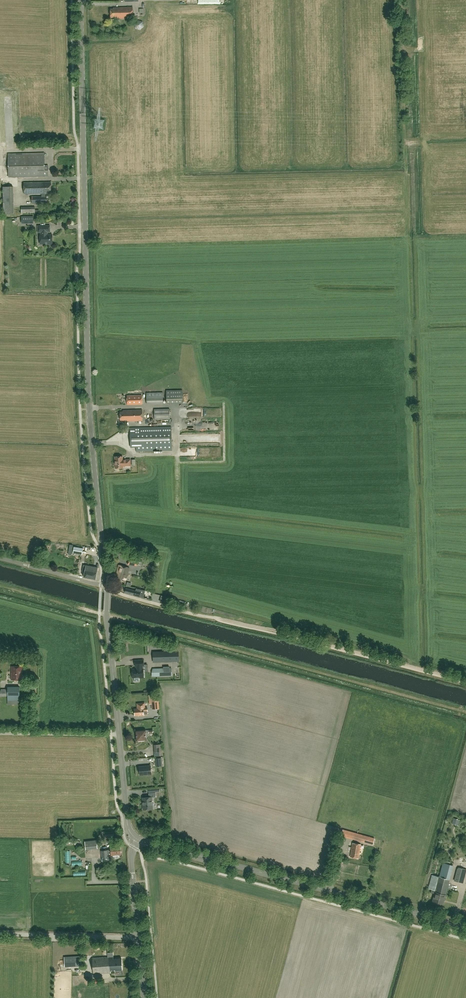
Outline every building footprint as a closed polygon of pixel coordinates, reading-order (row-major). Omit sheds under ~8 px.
[(113,7),(113,9),(110,9),(111,17),(117,17),(117,18),(133,18),(133,7),(113,7)] [(143,22),(138,20),(134,23),(135,28),(140,30),(144,27),(143,22)] [(48,165),(45,165),(44,153),(8,154),(9,177),(48,176),(48,165)] [(51,182),(24,182),(24,194),(42,194),(42,196),(32,196),(32,203),(47,203),(47,196),(45,196),(45,194),(51,193),(51,182)] [(3,214),(13,214),(12,187),(2,187),(3,214)] [(50,226),(38,226),(38,232),(41,232),(41,235),(40,235),(40,244),(52,244),(52,234),(48,235),(48,233),(50,233),(50,226)] [(182,390),(166,391),(167,403),(183,403),(182,390)] [(146,391),(147,404),(155,404),(155,391),(146,391)] [(142,395),(127,396),(127,404),(142,404),(142,395)] [(154,409),(154,419),(170,419),(170,409),(154,409)] [(127,421),(143,421),(142,410),(123,410),(123,411),(120,412),(120,420),(127,420),(127,421)] [(171,427),(136,427),(130,428),(130,447),(136,447),(136,451),(172,450),(171,427)] [(115,457),(115,466),(115,468),(123,468),(123,466),(130,466),(130,459),(124,460),(123,460),(122,456),(115,457)] [(84,573),(84,577),(95,579),(97,567),(83,565),(82,572),(84,573)] [(119,565),(115,579),(125,582),(129,568),(119,565)] [(145,591),(142,590),(137,589),(136,591),(126,588),(125,592),(139,596),(144,597),(145,591)] [(178,651),(153,652),(153,662),(178,662),(178,651)] [(133,678),(144,677),(143,669),(143,666),(144,666),(143,660),(135,661),(135,666),(137,666),(137,669),(132,669),(133,678)] [(11,680),(22,680),(22,667),(11,666),(11,680)] [(171,668),(169,668),(154,669),(154,676),(170,676),(172,676),(171,668)] [(20,699),(20,687),(8,687),(8,690),(0,690),(0,696),(8,696),(8,700),(7,704),(20,704),(20,699)] [(160,709),(158,694),(151,695),(152,709),(160,709)] [(137,704),(137,709),(134,709),(135,715),(138,715),(144,715),(147,715),(147,714),(147,711),(148,711),(147,708),(144,708),(144,703),(137,704)] [(137,740),(146,740),(146,733),(153,732),(153,729),(145,730),(136,731),(137,740)] [(162,756),(162,751),(161,744),(154,745),(154,752),(155,756),(162,756)] [(150,766),(139,767),(139,768),(138,768),(138,772),(140,772),(140,775),(151,774),(150,766)] [(155,793),(149,793),(149,797),(142,798),(143,810),(153,809),(152,797),(156,797),(155,793)] [(342,830),(341,835),(373,844),(374,838),(342,830)] [(97,840),(85,841),(86,850),(98,849),(97,840)] [(350,857),(358,858),(360,844),(353,843),(350,857)] [(110,850),(108,850),(101,851),(102,858),(102,861),(108,861),(108,857),(109,857),(108,856),(113,855),(113,858),(119,858),(119,855),(121,854),(120,846),(110,847),(110,850)] [(83,863),(82,861),(79,862),(77,856),(72,857),(75,865),(83,863)] [(443,863),(439,876),(432,875),(428,889),(431,889),(431,893),(435,894),(432,902),(443,905),(450,879),(449,879),(453,866),(443,863)] [(462,883),(465,871),(457,869),(454,881),(462,883)] [(111,973),(111,970),(122,970),(121,958),(111,959),(111,957),(113,956),(113,952),(107,953),(108,957),(92,958),(93,974),(111,973)] [(64,957),(65,966),(81,965),(81,956),(64,957)] [(111,987),(91,988),(91,995),(111,993),(111,987)]
